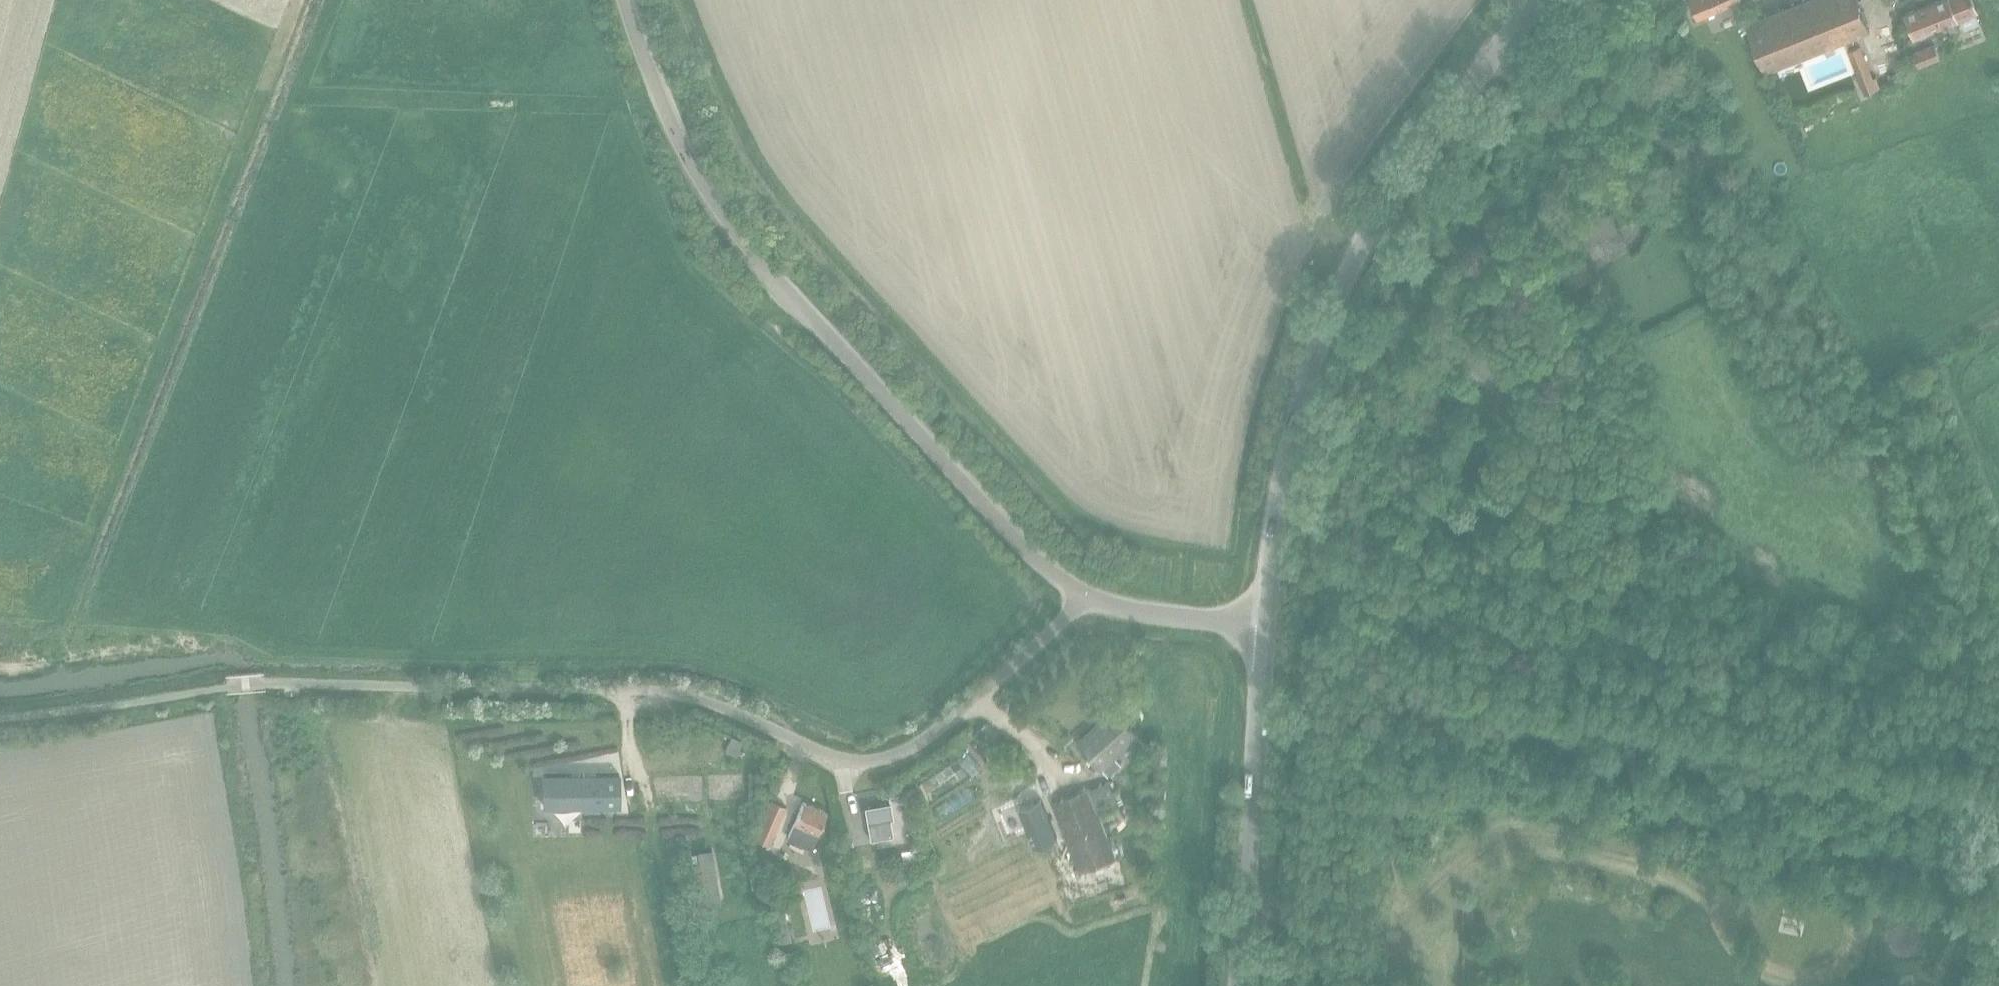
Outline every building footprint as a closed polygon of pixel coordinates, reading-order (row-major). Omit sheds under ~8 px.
[(1718,9),(1741,0),(1689,0),(1696,18),(1710,12),(1718,9)] [(1869,29),(1858,0),(1798,0),(1745,21),(1765,70),(1869,29)] [(1916,35),(1980,11),(1976,0),(1932,0),(1906,10),(1916,35)] [(1920,64),(1941,56),(1935,41),(1915,49),(1920,64)] [(1861,43),(1849,48),(1857,70),(1869,65),(1861,43)] [(1101,763),(1137,732),(1114,706),(1078,737),(1101,763)] [(619,773),(552,773),(553,805),(619,805),(619,773)] [(1080,868),(1115,854),(1097,808),(1118,800),(1109,778),(1053,801),(1080,868)] [(882,783),(857,788),(864,820),(886,815),(882,798),(885,798),(882,783)] [(1040,790),(1020,798),(1033,832),(1053,825),(1040,790)] [(781,803),(769,798),(753,832),(766,838),(781,803)] [(809,849),(811,844),(826,811),(804,801),(794,822),(787,838),(809,849)] [(711,847),(689,851),(696,895),(718,892),(711,847)]
